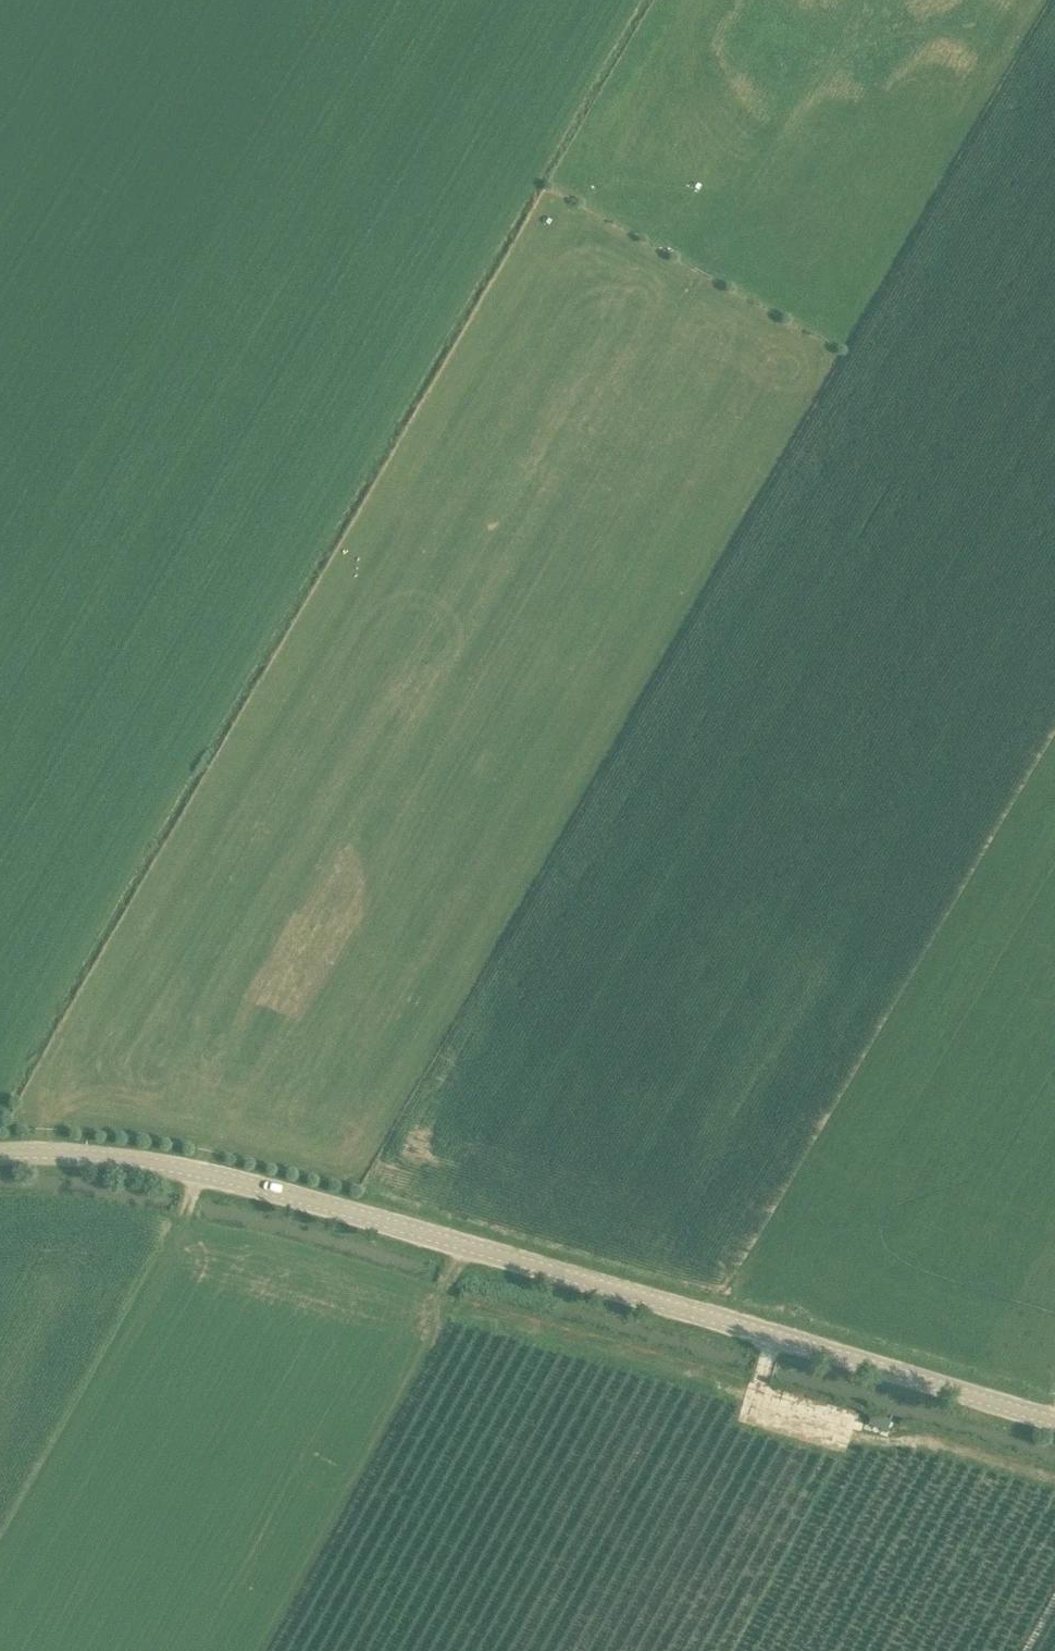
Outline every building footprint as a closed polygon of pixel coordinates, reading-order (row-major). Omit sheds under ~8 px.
[(868,1427),(888,1434),(892,1424),(872,1417),(868,1427)]
